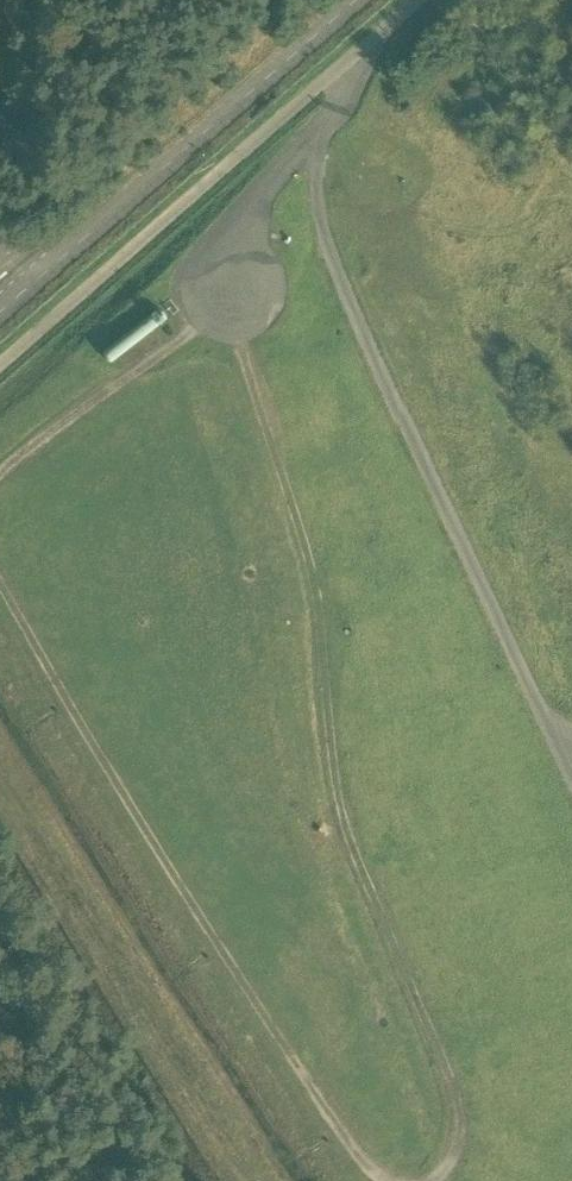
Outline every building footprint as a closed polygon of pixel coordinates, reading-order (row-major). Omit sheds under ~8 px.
[(110,359),(163,326),(157,316),(104,350),(110,359)]
